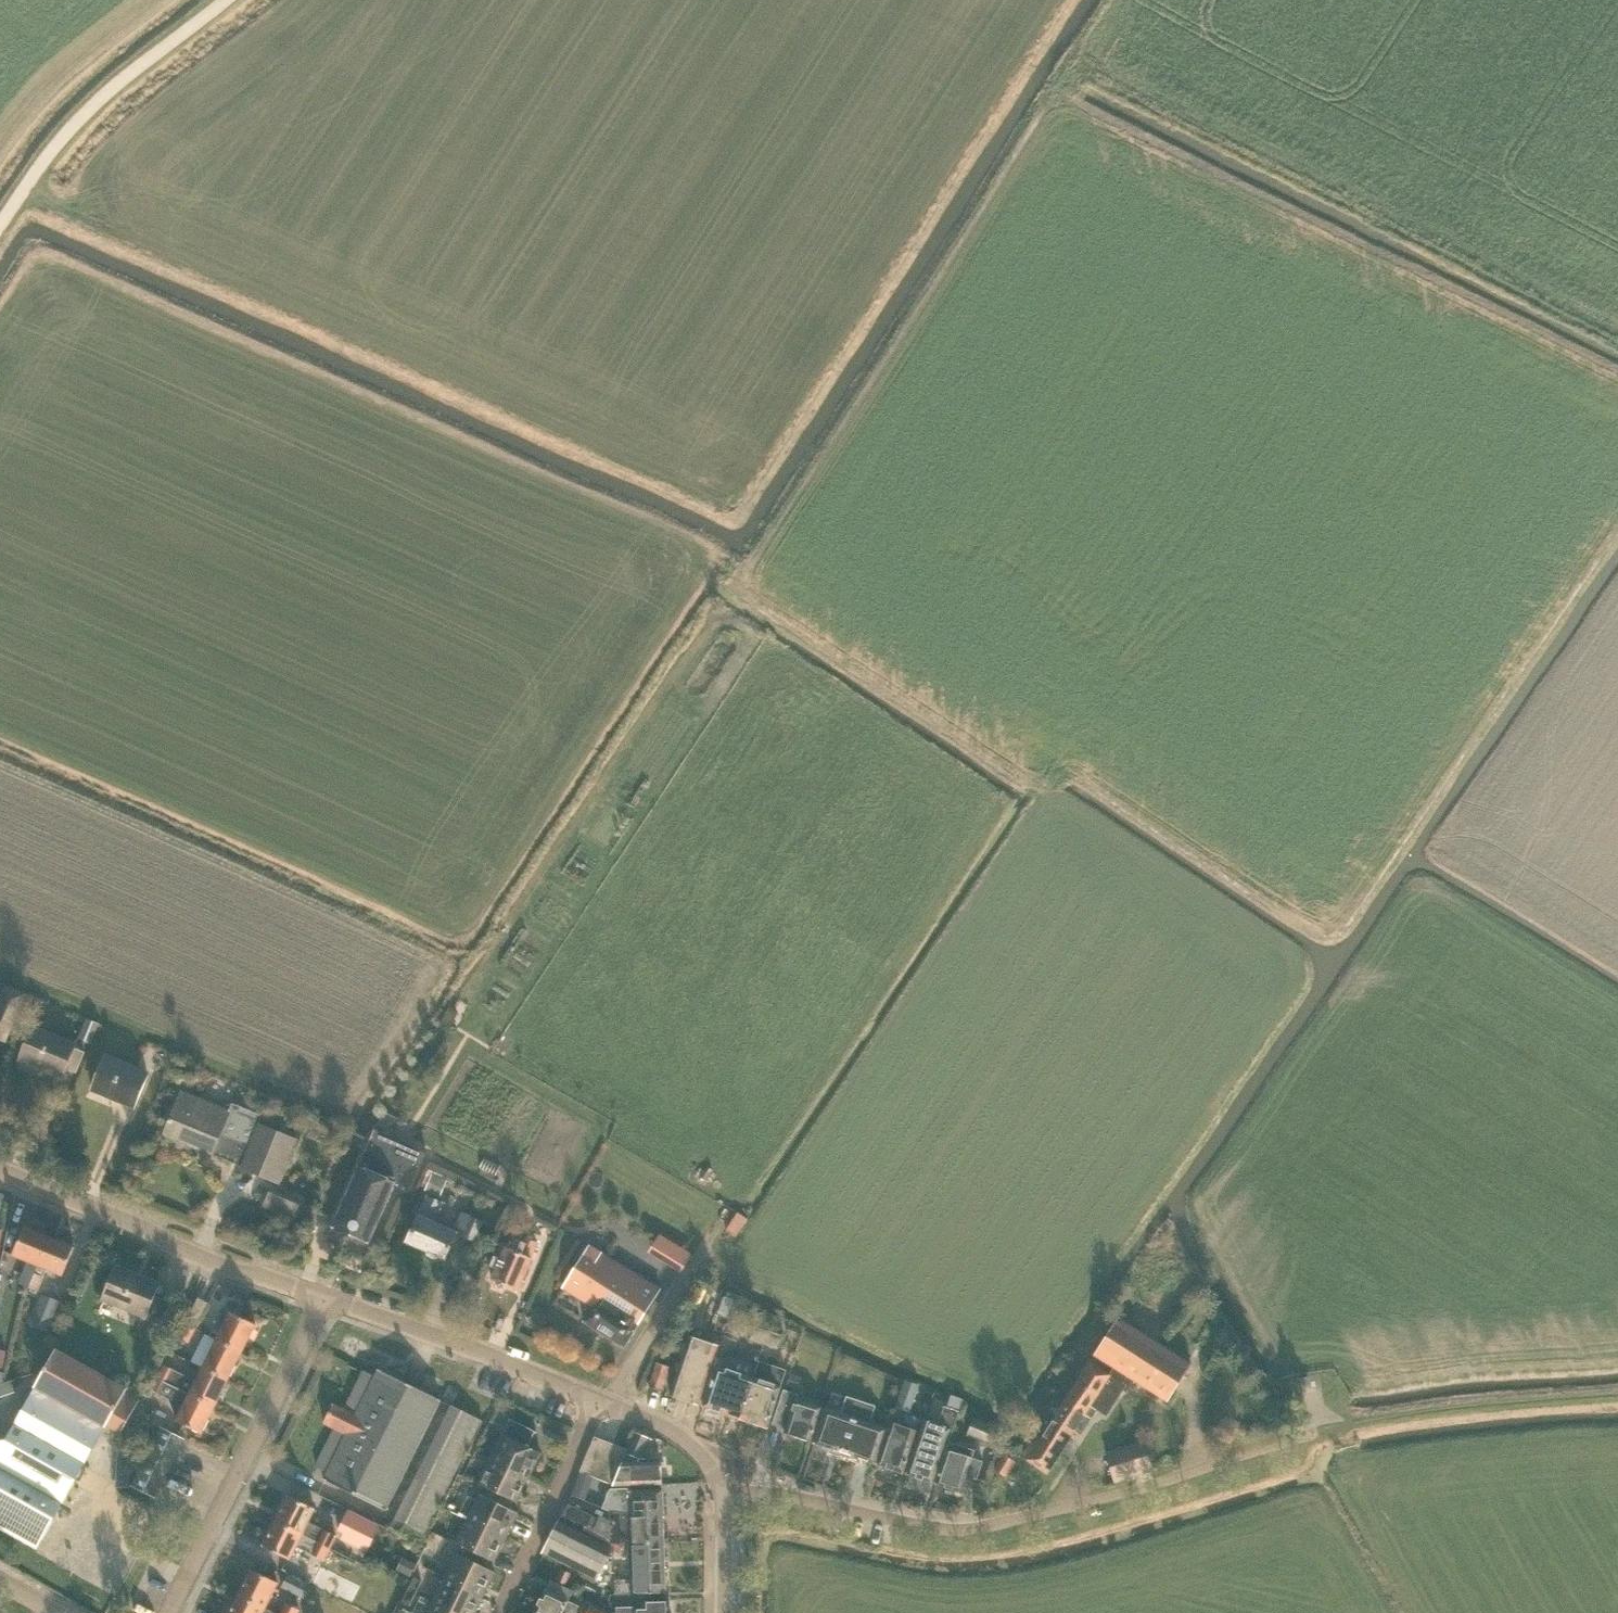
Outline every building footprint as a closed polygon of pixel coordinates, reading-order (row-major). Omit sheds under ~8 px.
[(27,996),(17,991),(8,1012),(19,1017),(27,996)] [(99,1022),(87,1018),(79,1038),(91,1043),(99,1022)] [(21,1062),(61,1078),(65,1068),(77,1073),(85,1052),(74,1047),(76,1042),(36,1026),(21,1062)] [(148,1072),(108,1055),(93,1091),(133,1108),(148,1072)] [(214,1152),(244,1165),(243,1167),(280,1182),(297,1140),(282,1134),(286,1124),(233,1103),(230,1110),(182,1091),(164,1134),(213,1154),(214,1152)] [(333,1227),(369,1243),(396,1181),(412,1188),(427,1152),(376,1130),(360,1166),(333,1227)] [(440,1196),(447,1180),(432,1173),(425,1189),(440,1196)] [(300,1201),(272,1189),(265,1206),(293,1218),(300,1201)] [(456,1233),(463,1235),(475,1241),(484,1221),(463,1212),(454,1231),(433,1222),(442,1202),(429,1196),(420,1216),(419,1216),(412,1230),(410,1229),(407,1236),(409,1237),(408,1241),(446,1258),(456,1233)] [(738,1213),(727,1230),(736,1236),(748,1219),(738,1213)] [(14,1255),(29,1261),(20,1283),(29,1287),(50,1237),(25,1227),(14,1255)] [(655,1247),(688,1267),(698,1251),(665,1231),(655,1247)] [(518,1290),(532,1258),(531,1258),(538,1243),(519,1234),(512,1249),(506,1247),(492,1278),(518,1290)] [(38,1291),(44,1277),(47,1268),(63,1275),(75,1247),(50,1237),(29,1287),(38,1291)] [(562,1289),(594,1306),(585,1321),(625,1346),(639,1323),(640,1324),(661,1289),(590,1244),(562,1289)] [(105,1299),(143,1315),(138,1328),(155,1335),(168,1301),(153,1295),(159,1281),(119,1265),(105,1299)] [(18,1314),(20,1302),(12,1299),(13,1291),(3,1289),(0,1302),(0,1310),(18,1314)] [(60,1301),(43,1294),(31,1325),(48,1332),(60,1301)] [(727,1317),(733,1299),(724,1296),(717,1313),(727,1317)] [(187,1321),(198,1327),(210,1303),(199,1297),(187,1321)] [(225,1309),(211,1336),(217,1339),(242,1352),(256,1324),(225,1309)] [(1126,1376),(1167,1402),(1191,1363),(1118,1317),(1093,1355),(1113,1368),(1126,1376)] [(729,1319),(722,1337),(736,1341),(742,1324),(729,1319)] [(197,1328),(186,1322),(179,1337),(189,1342),(197,1328)] [(742,1418),(750,1393),(748,1392),(753,1377),(750,1376),(754,1364),(729,1356),(727,1359),(715,1355),(718,1346),(690,1336),(671,1394),(699,1403),(712,1363),(717,1365),(704,1405),(730,1414),(731,1418),(737,1421),(741,1418),(742,1418)] [(229,1379),(242,1352),(217,1339),(204,1366),(229,1379)] [(127,1389),(56,1349),(35,1387),(36,1387),(7,1439),(0,1440),(0,1527),(37,1548),(76,1479),(80,1482),(86,1471),(82,1468),(107,1424),(121,1432),(139,1401),(125,1393),(127,1389)] [(742,1418),(767,1427),(781,1386),(780,1386),(786,1370),(758,1360),(753,1377),(748,1392),(750,1393),(742,1418)] [(1126,1376),(1113,1368),(1109,1374),(1090,1361),(1064,1401),(1090,1418),(1096,1410),(1105,1415),(1125,1384),(1122,1382),(1126,1376)] [(671,1366),(658,1362),(650,1386),(662,1391),(671,1366)] [(159,1378),(169,1383),(190,1393),(216,1406),(229,1379),(204,1366),(196,1381),(182,1374),(175,1370),(165,1365),(159,1378)] [(364,1371),(345,1409),(333,1403),(324,1422),(335,1428),(316,1466),(328,1471),(324,1479),(386,1510),(441,1400),(379,1369),(375,1377),(364,1371)] [(803,1377),(791,1373),(787,1384),(799,1388),(803,1377)] [(159,1378),(152,1390),(150,1394),(161,1400),(169,1383),(159,1378)] [(909,1412),(919,1385),(905,1380),(895,1407),(909,1412)] [(797,1398),(799,1394),(784,1389),(772,1424),(786,1428),(785,1432),(810,1441),(822,1406),(797,1398)] [(177,1421),(202,1433),(216,1406),(190,1393),(177,1421)] [(875,1463),(876,1460),(886,1428),(871,1423),(877,1405),(848,1397),(843,1413),(826,1408),(814,1442),(841,1451),(841,1455),(848,1458),(851,1455),(875,1463)] [(1054,1417),(1075,1431),(1075,1429),(1081,1433),(1090,1418),(1064,1401),(1054,1417)] [(452,1405),(427,1455),(397,1515),(427,1530),(482,1420),(452,1405)] [(938,1423),(925,1419),(907,1473),(932,1482),(944,1447),(947,1449),(952,1433),(959,1411),(944,1406),(938,1423)] [(889,1421),(886,1428),(876,1460),(878,1460),(877,1463),(903,1472),(917,1430),(902,1425),(906,1412),(896,1409),(892,1422),(889,1421)] [(142,1419),(132,1414),(124,1427),(134,1433),(142,1419)] [(1041,1437),(1062,1451),(1075,1431),(1054,1417),(1041,1437)] [(536,1431),(510,1418),(491,1458),(529,1477),(541,1453),(528,1446),(536,1431)] [(992,1443),(998,1429),(974,1419),(968,1432),(992,1443)] [(184,1439),(163,1427),(161,1427),(155,1438),(179,1450),(184,1439)] [(639,1458),(645,1458),(653,1438),(635,1431),(627,1448),(614,1483),(628,1484),(662,1483),(662,1461),(639,1462),(639,1458)] [(1024,1453),(1029,1456),(1027,1459),(1048,1473),(1062,1451),(1041,1437),(1040,1438),(1036,1435),(1024,1453)] [(614,1483),(627,1448),(596,1436),(581,1471),(614,1483)] [(179,1450),(155,1438),(149,1450),(173,1462),(179,1450)] [(1126,1477),(1151,1469),(1141,1441),(1128,1445),(1133,1459),(1122,1463),(1126,1477)] [(1133,1459),(1128,1445),(1105,1453),(1114,1481),(1126,1477),(1122,1463),(1133,1459)] [(972,1457),(947,1449),(936,1483),(962,1491),(972,1457)] [(173,1462),(149,1450),(143,1462),(167,1474),(173,1462)] [(1016,1461),(1004,1454),(995,1469),(1006,1476),(1016,1461)] [(132,1483),(135,1456),(125,1455),(122,1482),(132,1483)] [(479,1483),(489,1487),(501,1493),(497,1501),(509,1507),(513,1499),(517,1502),(529,1477),(491,1458),(479,1483)] [(143,1462),(137,1474),(161,1485),(167,1474),(143,1462)] [(984,1474),(973,1470),(966,1492),(977,1496),(984,1474)] [(132,1485),(155,1497),(161,1485),(137,1474),(132,1485)] [(591,1502),(596,1487),(578,1480),(572,1495),(591,1502)] [(489,1487),(485,1496),(480,1493),(468,1518),(507,1536),(518,1512),(509,1507),(497,1501),(501,1493),(489,1487)] [(628,1487),(610,1488),(602,1507),(609,1509),(610,1510),(628,1512),(629,1517),(663,1516),(662,1490),(628,1491),(628,1487)] [(324,1529),(308,1521),(315,1508),(288,1495),(275,1520),(302,1534),(303,1533),(318,1541),(330,1548),(336,1535),(324,1529)] [(587,1527),(593,1515),(569,1503),(563,1515),(587,1527)] [(629,1517),(628,1512),(610,1510),(609,1509),(610,1542),(629,1541),(629,1542),(664,1541),(663,1516),(629,1517)] [(379,1528),(347,1512),(337,1529),(371,1545),(379,1528)] [(456,1542),(466,1547),(478,1553),(474,1561),(486,1567),(490,1559),(495,1561),(507,1536),(468,1518),(456,1542)] [(263,1545),(289,1559),(296,1546),(324,1560),(330,1548),(318,1541),(303,1533),(302,1534),(275,1520),(263,1545)] [(558,1523),(543,1552),(598,1579),(608,1559),(618,1564),(625,1552),(614,1546),(612,1550),(558,1523)] [(616,1594),(666,1592),(664,1541),(629,1542),(631,1579),(615,1579),(616,1594)] [(466,1547),(462,1555),(457,1553),(445,1577),(484,1596),(495,1571),(486,1567),(474,1561),(478,1553),(466,1547)] [(402,1556),(396,1569),(409,1575),(415,1562),(402,1556)] [(251,1569),(238,1594),(265,1608),(278,1582),(251,1569)] [(288,1574),(282,1586),(306,1598),(312,1586),(288,1574)] [(414,1577),(408,1589),(416,1593),(422,1581),(414,1577)] [(434,1601),(458,1612),(475,1612),(484,1596),(445,1577),(434,1601)] [(550,1581),(535,1612),(575,1612),(579,1605),(568,1600),(573,1592),(573,1590),(550,1579),(550,1581)] [(416,1593),(408,1589),(402,1602),(410,1605),(416,1593)] [(265,1608),(238,1594),(229,1612),(263,1612),(265,1608)] [(615,1607),(615,1612),(670,1612),(670,1597),(643,1597),(643,1608),(634,1609),(634,1606),(615,1607)] [(434,1601),(428,1612),(458,1612),(434,1601)] [(300,1609),(287,1603),(282,1612),(298,1612),(300,1609)] [(591,1604),(586,1612),(608,1612),(591,1604)]
